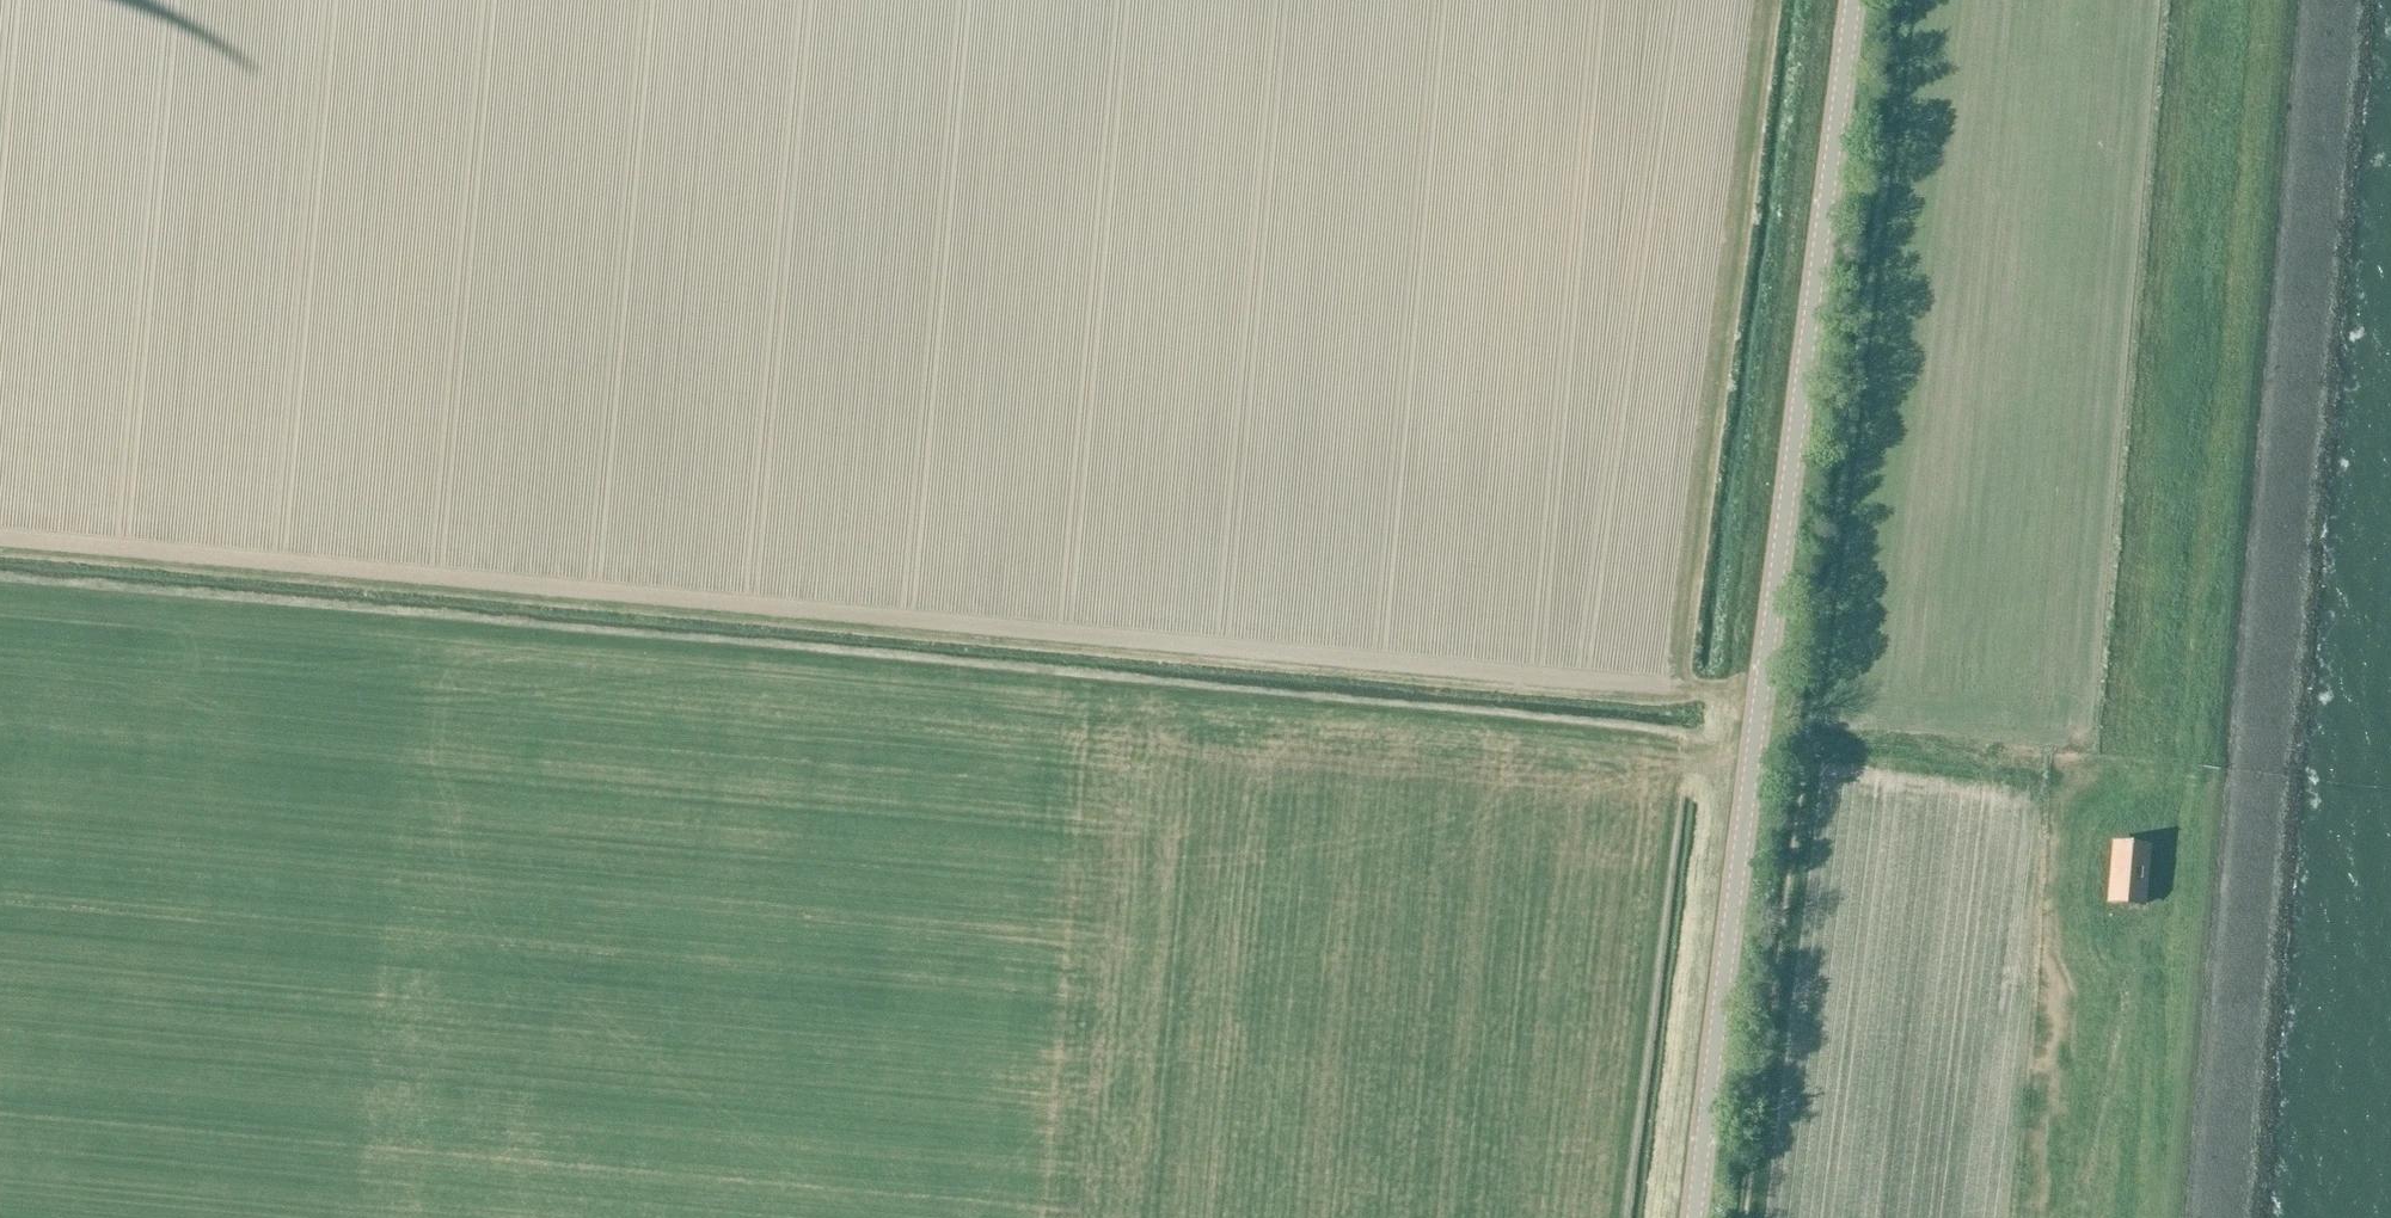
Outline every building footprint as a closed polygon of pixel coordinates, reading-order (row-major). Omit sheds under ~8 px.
[(2109,901),(2143,904),(2149,846),(2114,842),(2109,901)]
